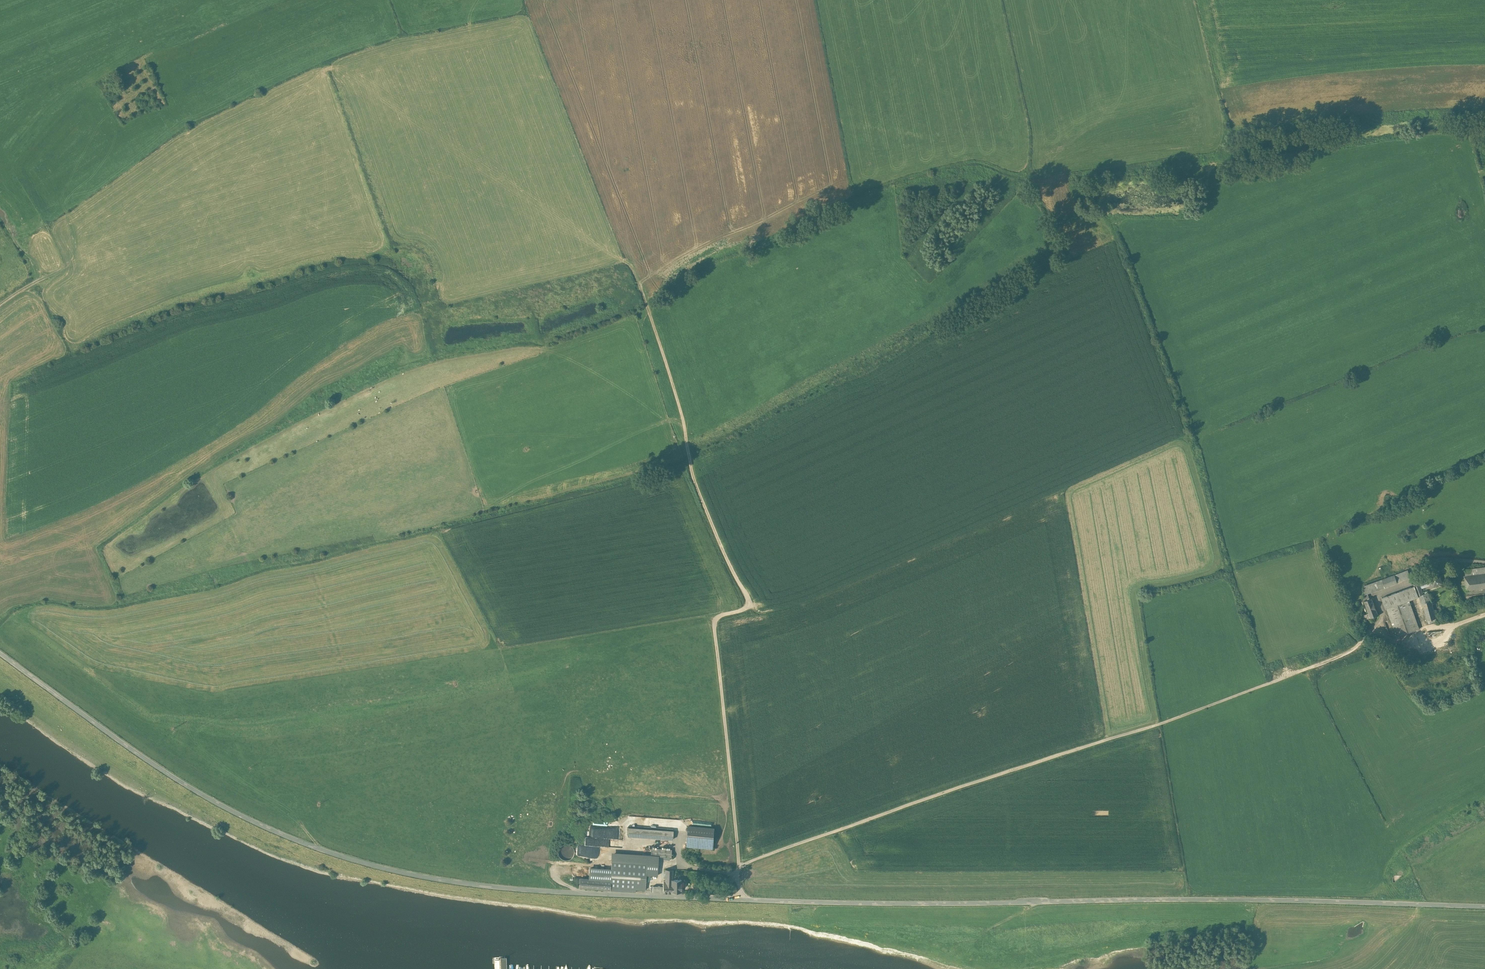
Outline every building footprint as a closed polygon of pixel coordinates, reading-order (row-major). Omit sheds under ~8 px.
[(1465,569),(1466,575),(1484,573),(1484,567),(1465,569)] [(1409,569),(1396,573),(1399,581),(1411,576),(1409,569)] [(1464,576),(1466,590),(1484,588),(1484,573),(1466,575),(1464,576)] [(1395,574),(1383,579),(1385,587),(1398,582),(1395,574)] [(1419,582),(1419,583),(1422,589),(1433,585),(1434,587),(1443,584),(1439,574),(1419,582)] [(1383,579),(1365,585),(1364,601),(1370,598),(1368,593),(1385,587),(1383,579)] [(1382,599),(1396,637),(1420,628),(1410,601),(1419,597),(1421,604),(1424,603),(1431,601),(1428,593),(1424,595),(1422,589),(1419,583),(1414,584),(1415,586),(1382,599)] [(1370,598),(1364,601),(1371,617),(1378,614),(1372,598),(1370,598)] [(1371,617),(1364,601),(1358,603),(1364,620),(1371,617)] [(1436,618),(1431,601),(1424,603),(1425,605),(1424,606),(1428,620),(1436,618)] [(629,815),(629,826),(643,827),(643,815),(629,815)] [(615,844),(622,845),(623,839),(612,838),(613,832),(605,831),(603,824),(600,824),(596,824),(598,831),(594,832),(593,836),(596,837),(589,839),(591,836),(588,835),(588,837),(587,838),(587,843),(595,845),(599,844),(599,842),(602,841),(602,842),(604,838),(604,837),(606,843),(607,840),(610,842),(612,841),(612,843),(615,844)] [(714,827),(689,825),(687,846),(713,848),(714,827)] [(673,831),(628,827),(628,836),(672,840),(673,831)] [(574,855),(574,851),(574,848),(572,846),(569,844),(566,843),(563,844),(560,846),(558,848),(558,852),(559,855),(560,857),(563,859),(566,860),(569,859),(572,857),(574,855)] [(672,849),(651,848),(651,854),(651,855),(658,856),(671,857),(672,849)] [(658,856),(651,855),(651,854),(612,852),(611,860),(647,862),(646,874),(657,875),(658,856)] [(647,862),(611,860),(610,880),(610,887),(610,888),(610,889),(635,891),(635,888),(645,889),(646,874),(647,862)] [(588,878),(580,877),(579,886),(610,888),(610,887),(610,880),(607,880),(588,878)] [(672,878),(671,878),(671,880),(671,890),(677,891),(678,892),(681,892),(683,890),(683,888),(681,886),(681,879),(672,878)] [(665,880),(663,880),(663,885),(663,892),(671,892),(671,890),(671,880),(665,880)]
